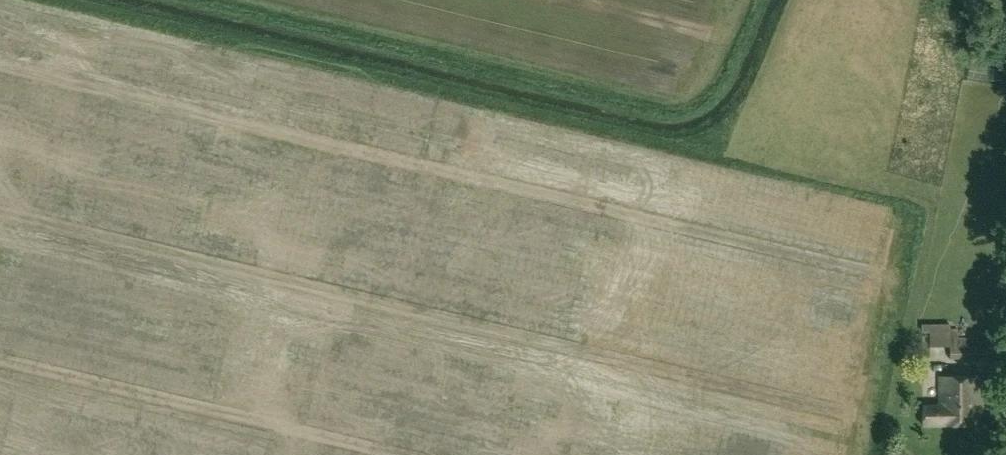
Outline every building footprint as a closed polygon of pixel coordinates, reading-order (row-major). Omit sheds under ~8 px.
[(1001,359),(1001,337),(983,337),(957,338),(957,329),(950,330),(949,324),(921,325),(921,333),(929,332),(929,347),(951,346),(951,360),(1001,359)] [(981,376),(938,376),(938,405),(921,405),(921,425),(980,425),(981,376)]
